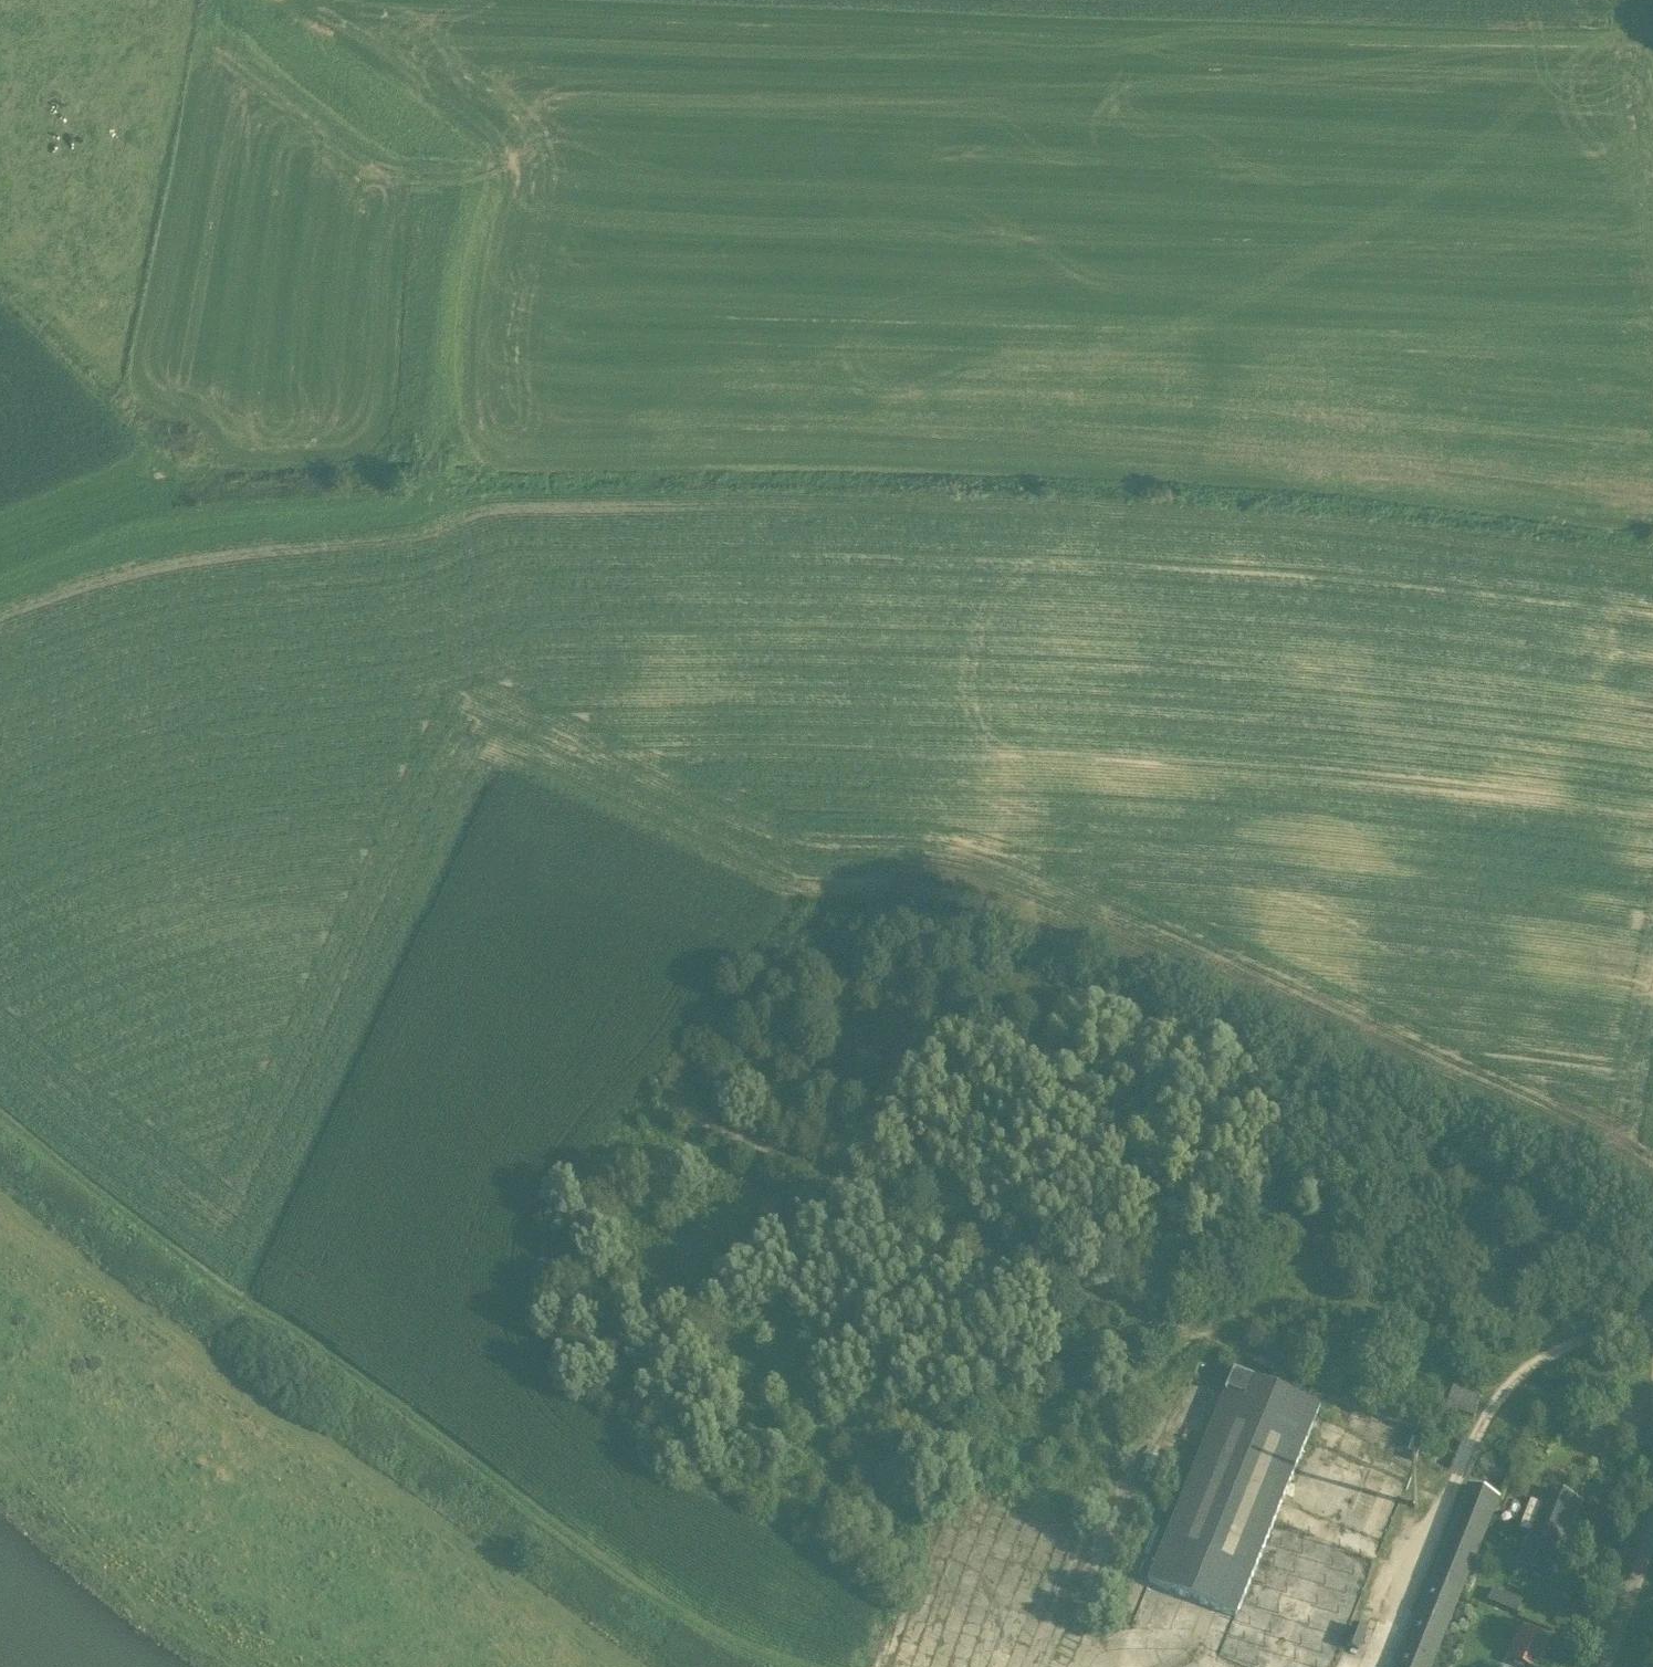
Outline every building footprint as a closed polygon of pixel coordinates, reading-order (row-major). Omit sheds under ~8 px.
[(1321,1405),(1233,1370),(1148,1583),(1236,1618),(1321,1405)] [(1474,1419),(1481,1396),(1453,1387),(1446,1410),(1474,1419)] [(1360,1487),(1359,1543),(1384,1543),(1385,1488),(1360,1487)] [(1500,1499),(1469,1487),(1396,1666),(1432,1666),(1500,1499)] [(1518,1568),(1546,1579),(1577,1501),(1549,1490),(1518,1568)] [(1493,1591),(1488,1604),(1509,1612),(1514,1599),(1493,1591)] [(1366,1632),(1354,1627),(1346,1647),(1358,1652),(1366,1632)] [(1508,1660),(1524,1666),(1541,1666),(1551,1643),(1521,1630),(1508,1660)]
